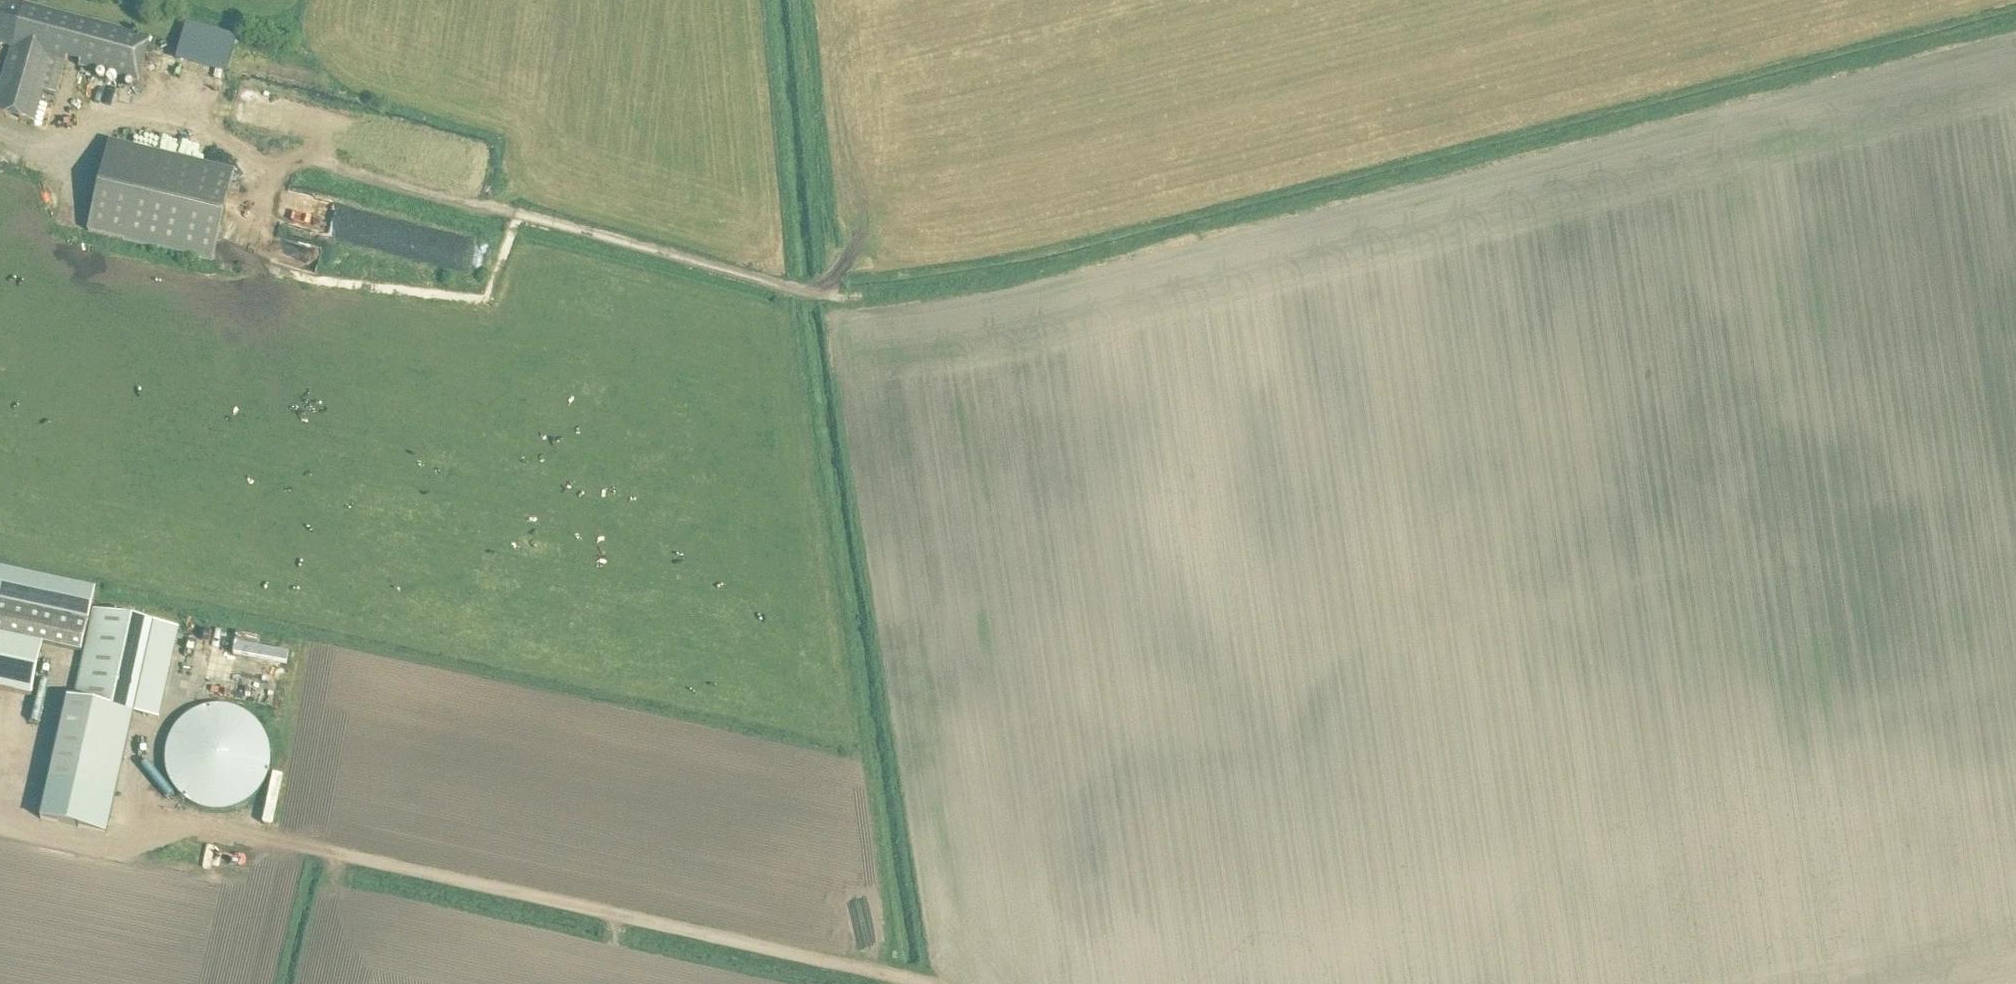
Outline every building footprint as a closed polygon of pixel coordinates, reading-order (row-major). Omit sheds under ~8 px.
[(8,1),(7,7),(0,6),(0,46),(11,49),(0,88),(0,115),(33,124),(42,95),(55,98),(67,59),(80,62),(79,68),(138,84),(151,39),(8,1)] [(225,72),(236,35),(186,20),(175,57),(225,72)] [(234,173),(110,143),(86,233),(211,263),(234,173)] [(95,593),(0,572),(0,691),(31,698),(43,646),(82,655),(95,593)] [(107,835),(133,715),(159,720),(166,685),(158,683),(170,629),(95,612),(75,702),(67,701),(41,820),(107,835)] [(183,722),(167,745),(165,772),(177,797),(200,812),(227,814),(252,802),(267,780),(269,752),(257,728),(235,712),(207,710),(183,722)]
